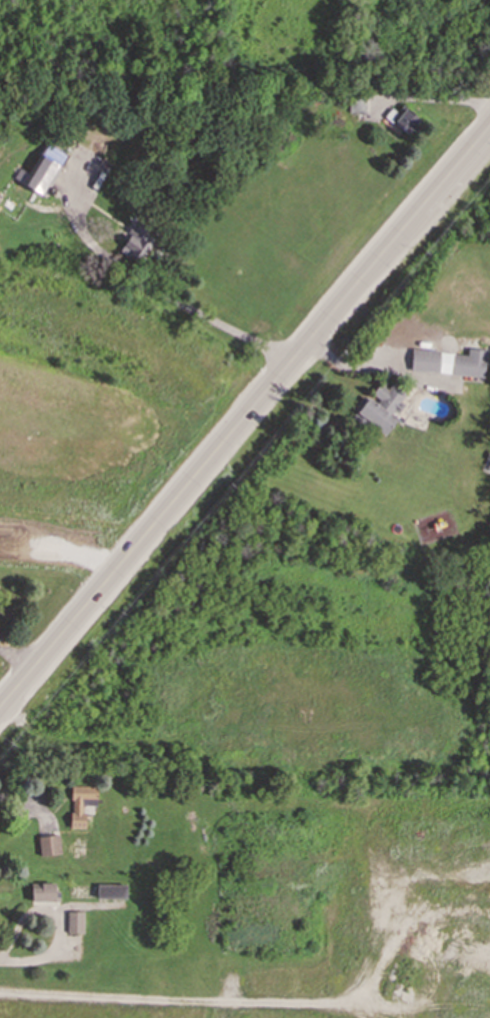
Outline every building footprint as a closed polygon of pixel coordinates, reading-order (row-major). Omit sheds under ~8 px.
[(348,112),(366,111),(365,97),(348,97),(348,112)] [(396,112),(391,107),(384,115),(407,135),(420,119),(402,104),(396,112)] [(28,172),(18,167),(13,180),(45,195),(65,153),(43,142),(28,172)] [(120,251),(139,262),(155,233),(136,222),(120,251)] [(409,371),(484,376),(486,349),(466,348),(466,353),(411,349),(409,371)] [(384,435),(398,416),(393,413),(407,395),(391,383),(386,389),(378,383),(369,395),(355,412),(384,435)] [(83,828),(84,805),(96,805),(96,786),(71,785),(69,828),(83,828)] [(39,855),(59,854),(58,835),(38,836),(39,855)] [(57,901),(56,883),(30,883),(30,901),(57,901)] [(96,897),(126,898),(126,884),(96,884),(96,897)] [(83,911),(66,911),(66,932),(82,933),(83,911)]
